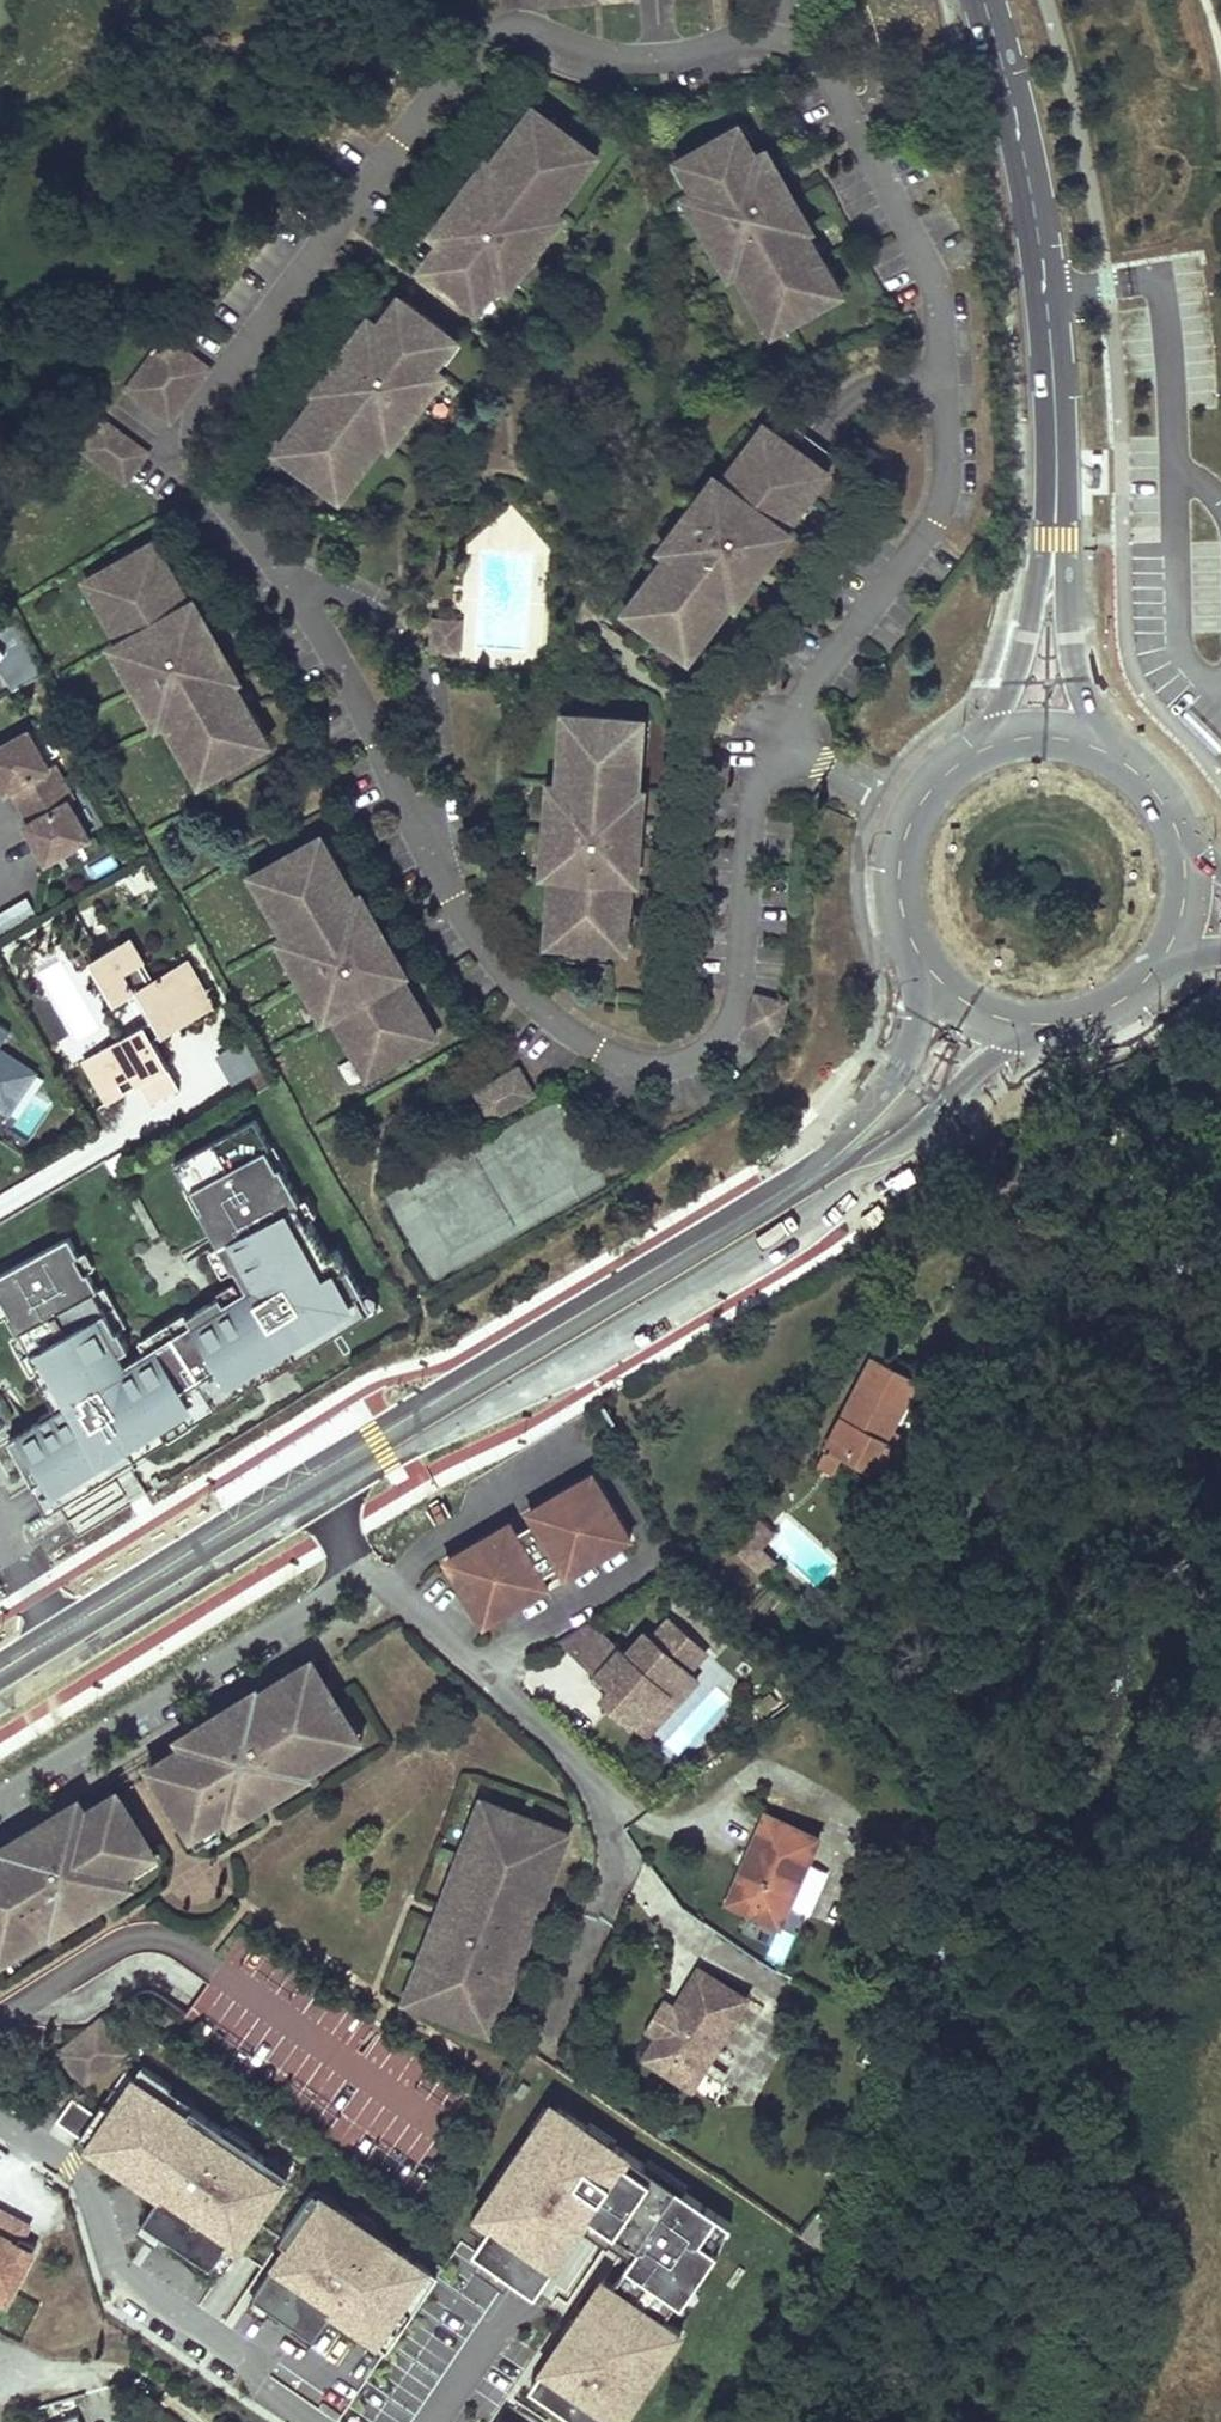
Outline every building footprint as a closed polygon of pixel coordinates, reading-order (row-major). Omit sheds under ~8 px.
[(627,0),(532,0),(533,13),(628,5),(627,0)] [(530,136),(538,125),(521,113),(513,123),(530,136)] [(570,194),(573,197),(587,178),(569,165),(578,155),(538,125),(530,136),(513,123),(500,142),(503,145),(482,173),(487,177),(480,187),(470,180),(461,194),(464,196),(449,218),(444,215),(435,229),(443,236),(435,248),(413,277),(464,314),(485,285),(490,289),(499,278),(509,284),(519,270),(515,266),(530,246),(534,249),(545,235),(535,228),(543,218),(549,222),(570,194)] [(741,167),(725,140),(669,172),(686,200),(694,214),(685,220),(693,234),(697,232),(710,253),(705,256),(716,272),(724,267),(731,279),(726,281),(743,311),(739,314),(750,332),(768,322),(774,334),(820,307),(814,295),(829,286),(819,268),(814,270),(796,240),(791,242),(786,232),(795,226),(786,210),(780,212),(768,191),(773,188),(765,174),(755,180),(747,165),(741,167)] [(569,165),(587,178),(595,167),(578,155),(569,165)] [(755,180),(765,174),(756,159),(747,165),(755,180)] [(480,187),(487,177),(482,173),(477,170),(470,180),(480,187)] [(694,214),(686,200),(676,206),(685,220),(694,214)] [(535,228),(545,235),(553,225),(549,222),(543,218),(535,228)] [(791,242),(796,240),(801,238),(795,226),(786,232),(791,242)] [(443,236),(435,229),(426,241),(435,248),(443,236)] [(724,267),(716,272),(722,284),(726,281),(731,279),(724,267)] [(499,278),(490,289),(500,295),(509,284),(499,278)] [(814,295),(820,307),(836,298),(829,286),(814,295)] [(421,371),(442,343),(392,306),(371,333),(362,347),(352,340),(341,355),(345,358),(329,379),(326,376),(315,390),(324,397),(317,407),(311,403),(289,433),(285,430),(274,447),(290,459),(282,471),(322,500),(330,489),(347,501),(359,484),(355,482),(378,452),(372,448),(380,437),(389,444),(399,431),(396,428),(411,407),(415,409),(426,395),(416,388),(426,374),(421,371)] [(768,322),(750,332),(757,344),(774,334),(768,322)] [(362,347),(371,333),(362,326),(352,340),(362,347)] [(210,367),(166,334),(127,387),(171,420),(210,367)] [(416,388),(426,395),(435,381),(426,374),(416,388)] [(324,397),(315,390),(308,401),(311,403),(317,407),(324,397)] [(150,450),(106,418),(85,445),(129,478),(150,450)] [(758,453),(766,443),(748,430),(741,440),(758,453)] [(380,437),(372,448),(378,452),(381,455),(389,444),(380,437)] [(799,483),(806,473),(766,443),(758,453),(741,440),(727,458),(730,461),(710,490),(715,494),(707,504),(698,497),(688,512),(691,514),(676,536),(672,532),(661,547),(670,554),(663,565),(657,561),(636,589),(632,586),(620,603),(638,615),(628,627),(669,658),(678,646),(694,658),(706,641),(702,637),(723,609),(718,606),(725,596),(734,602),(745,587),(741,584),(756,564),(760,567),(771,552),(762,546),(770,536),(775,539),(796,510),(800,513),(813,494),(799,483)] [(290,459),(274,447),(265,459),(282,471),(290,459)] [(799,483),(813,494),(820,484),(806,473),(799,483)] [(715,494),(710,490),(706,487),(698,497),(707,504),(715,494)] [(330,489),(322,500),(338,513),(347,501),(330,489)] [(762,546),(771,552),(779,542),(775,539),(770,536),(762,546)] [(133,567),(151,557),(144,547),(127,557),(133,567)] [(670,554),(661,547),(653,558),(657,561),(663,565),(670,554)] [(163,577),(151,557),(133,567),(127,557),(84,582),(90,592),(72,603),(84,623),(89,621),(107,651),(112,648),(117,658),(108,663),(117,680),(122,677),(136,700),(130,703),(140,718),(149,713),(155,723),(151,726),(168,756),(163,759),(176,780),(194,769),(200,780),(243,755),(237,745),(254,734),(242,713),(238,714),(222,686),(218,689),(211,678),(219,672),(210,657),(206,659),(192,635),(196,633),(187,618),(179,622),(173,613),(178,609),(160,580),(163,577)] [(90,592),(84,582),(66,593),(72,603),(90,592)] [(718,606),(723,609),(727,612),(734,602),(725,596),(718,606)] [(638,615),(620,603),(612,615),(628,627),(638,615)] [(179,622),(187,618),(181,608),(173,613),(179,622)] [(451,662),(454,630),(427,628),(424,658),(451,662)] [(6,705),(39,685),(9,634),(0,639),(0,695),(6,705)] [(678,646),(669,658),(685,670),(694,658),(678,646)] [(117,658),(112,648),(107,651),(103,653),(108,663),(117,658)] [(211,678),(218,689),(222,686),(226,683),(219,672),(211,678)] [(149,713),(140,718),(146,729),(151,726),(155,723),(149,713)] [(566,738),(567,724),(547,721),(546,735),(566,738)] [(617,740),(618,728),(567,724),(566,738),(546,735),(544,758),(549,759),(546,795),(552,795),(550,809),(540,808),(539,825),(544,826),(541,853),(536,852),(536,869),(546,871),(544,884),(539,884),(537,918),(531,918),(529,941),(547,942),(547,955),(598,959),(599,946),(620,948),(622,925),(617,923),(619,890),(614,890),(615,876),(625,877),(626,859),(622,859),(624,833),(629,834),(631,815),(621,815),(622,802),(628,803),(630,765),(636,765),(638,742),(617,740)] [(617,740),(638,742),(639,730),(618,728),(617,740)] [(237,745),(243,755),(261,744),(254,734),(237,745)] [(15,812),(57,787),(48,770),(42,772),(21,737),(0,749),(0,799),(5,796),(15,812)] [(194,769),(176,780),(182,791),(200,780),(194,769)] [(40,868),(83,842),(62,807),(67,804),(57,787),(15,812),(23,828),(18,830),(40,868)] [(546,795),(541,795),(540,808),(550,809),(552,795),(546,795)] [(621,815),(631,815),(632,803),(628,803),(622,802),(621,815)] [(304,860),(322,850),(313,836),(296,846),(304,860)] [(333,868),(322,850),(304,860),(296,846),(254,871),(262,885),(244,897),(254,915),(258,913),(277,944),(282,940),(289,953),(280,959),(288,972),(292,970),(306,992),(302,995),(312,1011),(321,1006),(327,1016),(322,1020),(339,1048),(336,1051),(347,1070),(366,1059),(373,1071),(416,1045),(409,1033),(425,1023),(414,1004),(411,1005),(393,977),(388,980),(381,969),(390,964),(380,948),(377,950),(364,927),(367,925),(358,912),(350,916),(343,904),(348,901),(330,870),(333,868)] [(536,869),(534,883),(539,884),(544,884),(546,871),(536,869)] [(262,885),(254,871),(236,883),(244,897),(262,885)] [(614,890),(619,890),(624,891),(625,877),(615,876),(614,890)] [(26,899),(0,912),(0,933),(35,916),(26,899)] [(350,916),(358,912),(351,899),(348,901),(343,904),(350,916)] [(289,953),(282,940),(277,944),(273,946),(280,959),(289,953)] [(547,942),(529,941),(528,954),(547,955),(547,942)] [(131,967),(136,964),(123,942),(113,947),(122,962),(127,959),(131,967)] [(599,946),(598,959),(619,961),(620,948),(599,946)] [(85,964),(110,1006),(131,994),(148,1023),(78,1064),(102,1105),(118,1097),(112,1086),(126,1077),(132,1088),(163,1070),(147,1042),(173,1027),(165,1014),(193,998),(175,966),(142,985),(131,967),(127,959),(122,962),(113,947),(85,964)] [(165,1014),(173,1027),(206,1008),(180,963),(175,966),(193,998),(165,1014)] [(381,969),(388,980),(397,975),(390,964),(381,969)] [(321,1006),(312,1011),(318,1022),(322,1020),(327,1016),(321,1006)] [(779,1017),(749,1007),(738,1036),(769,1048),(779,1017)] [(11,1030),(0,1023),(0,1047),(11,1030)] [(409,1033),(416,1045),(433,1034),(425,1023),(409,1033)] [(25,1065),(0,1049),(0,1105),(25,1065)] [(366,1059),(347,1070),(354,1082),(373,1071),(366,1059)] [(36,1072),(25,1065),(0,1105),(0,1106),(10,1112),(36,1072)] [(163,1070),(132,1088),(142,1105),(173,1087),(163,1070)] [(526,1094),(511,1070),(471,1094),(486,1119),(526,1094)] [(10,1439),(49,1510),(84,1489),(80,1483),(111,1463),(115,1470),(168,1436),(165,1430),(188,1416),(192,1422),(217,1406),(213,1399),(232,1388),(236,1394),(269,1374),(265,1367),(302,1344),(306,1351),(368,1312),(358,1294),(363,1292),(338,1247),(331,1251),(311,1217),(308,1219),(299,1202),(302,1200),(286,1172),(279,1175),(265,1150),(271,1147),(255,1119),(175,1164),(190,1193),(196,1189),(210,1215),(204,1218),(233,1272),(236,1270),(246,1291),(224,1304),(220,1298),(187,1318),(191,1325),(123,1366),(117,1356),(129,1350),(119,1331),(116,1333),(95,1295),(98,1293),(88,1274),(85,1275),(76,1259),(79,1257),(69,1239),(0,1276),(0,1299),(1,1299),(10,1315),(7,1317),(17,1335),(20,1334),(40,1372),(37,1373),(57,1411),(61,1418),(45,1428),(41,1421),(10,1439)] [(286,1172),(271,1147),(265,1150),(279,1175),(286,1172)] [(196,1189),(190,1193),(204,1218),(210,1215),(196,1189)] [(88,1274),(79,1257),(76,1259),(85,1275),(88,1274)] [(358,1294),(368,1312),(373,1310),(363,1292),(358,1294)] [(116,1333),(119,1331),(98,1293),(95,1295),(116,1333)] [(0,1299),(0,1304),(7,1317),(10,1315),(1,1299),(0,1299)] [(20,1334),(17,1335),(37,1373),(40,1372),(20,1334)] [(265,1367),(269,1374),(306,1351),(302,1344),(265,1367)] [(888,1477),(895,1463),(902,1449),(886,1441),(891,1431),(917,1379),(874,1357),(828,1447),(844,1456),(888,1477)] [(213,1399),(217,1406),(236,1394),(232,1388),(213,1399)] [(41,1421),(45,1428),(61,1418),(57,1411),(41,1421)] [(165,1430),(168,1436),(192,1422),(188,1416),(165,1430)] [(886,1441),(902,1449),(907,1439),(891,1431),(886,1441)] [(834,1476),(844,1456),(828,1447),(818,1468),(834,1476)] [(80,1483),(84,1489),(115,1470),(111,1463),(80,1483)] [(79,1531),(143,1488),(130,1469),(66,1512),(79,1531)] [(568,1573),(630,1535),(593,1472),(578,1479),(582,1488),(548,1509),(553,1518),(539,1526),(521,1537),(509,1544),(504,1535),(467,1557),(461,1548),(446,1557),(485,1621),(548,1583),(544,1574),(561,1563),(568,1573)] [(529,1508),(539,1526),(553,1518),(548,1509),(582,1488),(578,1479),(529,1508)] [(511,1519),(461,1548),(467,1557),(504,1535),(509,1544),(521,1537),(511,1519)] [(775,1533),(762,1520),(735,1550),(764,1576),(777,1561),(762,1547),(775,1533)] [(624,1653),(588,1621),(559,1639),(611,1686),(601,1697),(630,1723),(645,1707),(651,1712),(667,1693),(676,1701),(696,1679),(687,1671),(704,1652),(668,1619),(650,1638),(644,1632),(624,1653)] [(305,1665),(311,1675),(322,1668),(316,1658),(305,1665)] [(190,1742),(156,1764),(198,1832),(222,1817),(234,1810),(244,1803),(248,1809),(259,1803),(258,1801),(263,1798),(289,1782),(290,1784),(301,1777),(297,1771),(308,1765),(310,1770),(354,1745),(348,1735),(360,1728),(322,1668),(311,1675),(305,1665),(262,1691),(265,1696),(255,1702),(250,1694),(197,1727),(202,1735),(190,1742)] [(260,1688),(250,1694),(255,1702),(265,1696),(262,1691),(260,1688)] [(644,1736),(676,1701),(667,1693),(651,1712),(645,1707),(630,1723),(644,1736)] [(197,1727),(185,1734),(190,1742),(202,1735),(197,1727)] [(348,1735),(354,1745),(366,1739),(360,1728),(348,1735)] [(301,1777),(304,1781),(313,1775),(310,1770),(308,1765),(297,1771),(301,1777)] [(0,1948),(11,1941),(18,1951),(60,1924),(57,1919),(67,1913),(71,1919),(82,1912),(81,1911),(96,1901),(112,1892),(112,1893),(123,1886),(119,1880),(131,1872),(129,1868),(140,1861),(139,1859),(158,1846),(123,1790),(91,1809),(89,1805),(77,1812),(72,1804),(19,1838),(24,1845),(14,1851),(11,1846),(0,1853),(0,1948)] [(72,1804),(77,1812),(89,1805),(84,1797),(72,1804)] [(476,1809),(487,1814),(491,1801),(480,1797),(476,1809)] [(418,1980),(412,1996),(485,2023),(491,2008),(499,2010),(507,1988),(501,1986),(505,1975),(511,1977),(539,1903),(533,1901),(538,1887),(544,1889),(562,1842),(551,1837),(555,1825),(491,1801),(487,1814),(476,1809),(458,1857),(463,1859),(458,1873),(453,1871),(438,1910),(425,1945),(430,1948),(426,1958),(421,1956),(412,1978),(418,1980)] [(240,1820),(250,1814),(248,1809),(244,1803),(234,1810),(240,1820)] [(820,1838),(768,1815),(730,1902),(757,1914),(761,1903),(786,1915),(820,1838)] [(198,1832),(204,1842),(228,1827),(222,1817),(198,1832)] [(555,1825),(551,1837),(562,1842),(566,1829),(555,1825)] [(11,1846),(14,1851),(24,1845),(19,1838),(10,1844),(11,1846)] [(140,1861),(145,1869),(165,1856),(158,1846),(139,1859),(140,1861)] [(452,1855),(447,1869),(453,1871),(458,1873),(463,1859),(458,1857),(452,1855)] [(123,1886),(126,1890),(138,1882),(131,1872),(119,1880),(123,1886)] [(539,1903),(545,1905),(550,1891),(544,1889),(538,1887),(533,1901),(539,1903)] [(761,1903),(757,1914),(781,1925),(786,1915),(761,1903)] [(60,1924),(63,1929),(73,1923),(71,1919),(67,1913),(57,1919),(60,1924)] [(0,1948),(7,1958),(18,1951),(11,1941),(0,1948)] [(419,1943),(415,1954),(421,1956),(426,1958),(430,1948),(425,1945),(419,1943)] [(748,1997),(700,1968),(677,2006),(659,2037),(646,2057),(672,2073),(678,2062),(701,2076),(748,1997)] [(507,1988),(513,1990),(516,1980),(511,1977),(505,1975),(501,1986),(507,1988)] [(412,1978),(407,1994),(412,1996),(418,1980),(412,1978)] [(667,2000),(648,2031),(659,2037),(677,2006),(667,2000)] [(491,2008),(485,2023),(493,2026),(499,2010),(491,2008)] [(57,2054),(85,2089),(127,2054),(99,2020),(57,2054)] [(678,2062),(672,2073),(694,2087),(701,2076),(678,2062)] [(165,2092),(168,2087),(140,2068),(110,2112),(100,2105),(93,2115),(70,2099),(54,2123),(98,2153),(103,2145),(146,2174),(140,2181),(159,2194),(170,2202),(153,2228),(210,2266),(225,2244),(235,2251),(283,2181),(259,2165),(264,2158),(245,2146),(241,2152),(217,2136),(222,2130),(188,2108),(183,2115),(160,2099),(165,2092)] [(183,2115),(188,2108),(165,2092),(160,2099),(183,2115)] [(472,2249),(535,2291),(587,2213),(614,2232),(620,2223),(632,2232),(627,2240),(637,2247),(611,2285),(601,2300),(592,2293),(578,2313),(588,2320),(583,2328),(573,2321),(569,2318),(557,2336),(561,2339),(571,2345),(550,2376),(540,2369),(529,2387),(581,2421),(618,2421),(612,2418),(622,2403),(628,2407),(643,2385),(637,2381),(662,2344),(668,2348),(680,2331),(661,2318),(671,2304),(686,2281),(693,2285),(716,2251),(706,2245),(723,2219),(675,2186),(671,2193),(633,2167),(637,2162),(556,2107),(551,2114),(538,2133),(533,2129),(512,2159),(519,2163),(481,2218),(489,2224),(472,2249)] [(538,2133),(551,2114),(541,2107),(528,2126),(533,2129),(538,2133)] [(245,2146),(222,2130),(217,2136),(241,2152),(245,2146)] [(140,2181),(146,2174),(103,2145),(98,2153),(140,2181)] [(641,2156),(637,2162),(633,2167),(671,2193),(675,2186),(678,2181),(641,2156)] [(287,2174),(264,2158),(259,2165),(283,2181),(287,2174)] [(476,2214),(481,2218),(519,2163),(512,2159),(476,2214)] [(311,2191),(307,2198),(330,2214),(335,2207),(311,2191)] [(142,2221),(153,2228),(170,2202),(159,2194),(142,2221)] [(330,2214),(307,2198),(279,2240),(286,2245),(252,2295),(302,2328),(314,2312),(324,2318),(330,2309),(387,2346),(435,2274),(377,2235),(372,2242),(348,2226),(353,2219),(335,2207),(330,2214)] [(13,2291),(34,2248),(20,2241),(18,2246),(9,2241),(19,2222),(0,2213),(0,2284),(13,2291)] [(377,2235),(353,2219),(348,2226),(372,2242),(377,2235)] [(728,2222),(723,2219),(706,2245),(716,2251),(728,2222)] [(28,2227),(19,2222),(9,2241),(18,2246),(20,2241),(28,2227)] [(620,2223),(614,2232),(627,2240),(632,2232),(620,2223)] [(220,2273),(235,2251),(225,2244),(210,2266),(220,2273)] [(601,2300),(611,2285),(601,2278),(592,2293),(601,2300)] [(697,2288),(693,2285),(686,2281),(671,2304),(682,2311),(697,2288)] [(0,2284),(0,2304),(5,2306),(13,2291),(0,2284)] [(313,2335),(324,2318),(314,2312),(302,2328),(313,2335)] [(583,2328),(588,2320),(578,2313),(573,2321),(583,2328)] [(571,2345),(561,2339),(540,2369),(550,2376),(571,2345)] [(662,2344),(637,2381),(643,2385),(647,2388),(672,2351),(668,2348),(662,2344)] [(628,2407),(622,2403),(612,2418),(618,2421),(623,2421),(632,2409),(628,2407)]
